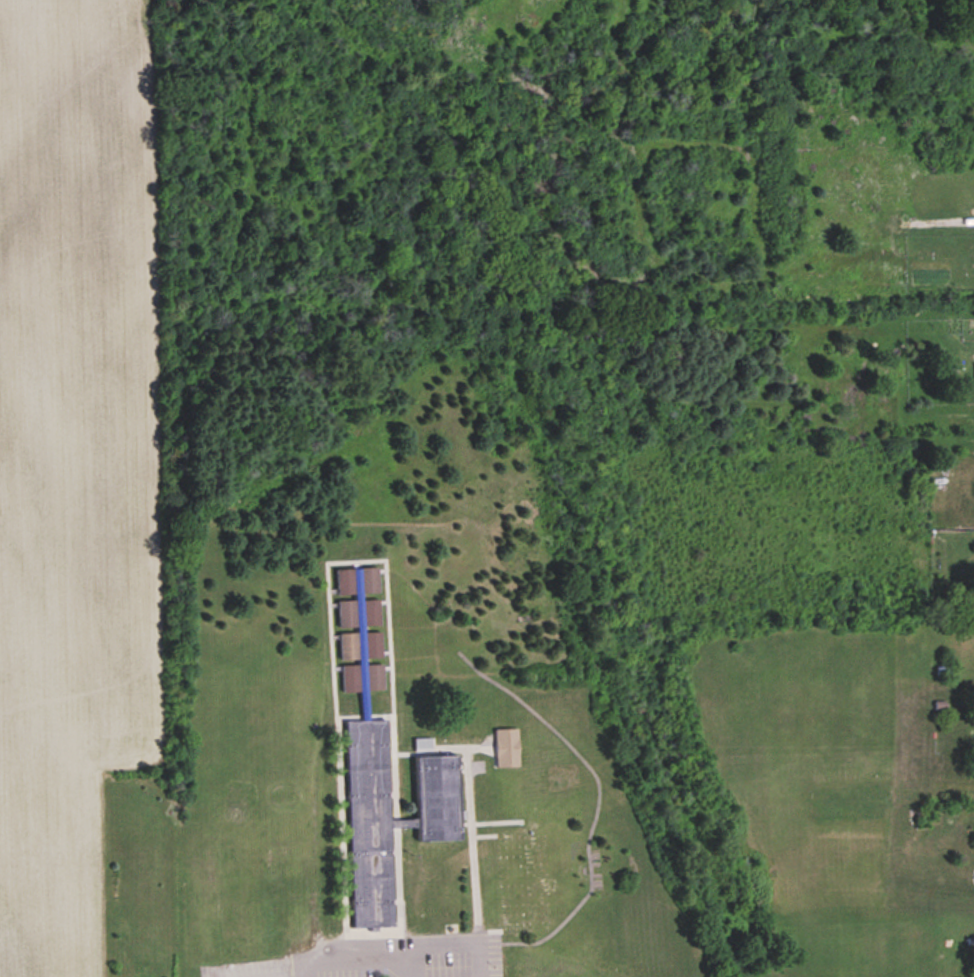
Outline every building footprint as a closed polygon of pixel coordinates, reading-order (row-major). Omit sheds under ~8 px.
[(361,569),(361,595),(378,595),(378,569),(361,569)] [(354,570),(337,570),(338,597),(355,597),(354,570)] [(340,632),(341,663),(358,662),(357,601),(338,602),(339,632),(340,632)] [(380,626),(380,601),(362,601),(363,627),(380,626)] [(365,659),(381,659),(381,633),(365,633),(365,659)] [(342,692),(360,692),(360,665),(342,665),(342,692)] [(383,665),(366,665),(366,691),(383,691),(383,665)] [(346,721),(353,929),(394,927),(391,828),(402,828),(401,822),(390,822),(386,719),(346,721)] [(496,740),(496,757),(518,757),(518,740),(496,740)] [(416,757),(418,841),(458,840),(456,757),(416,757)]
